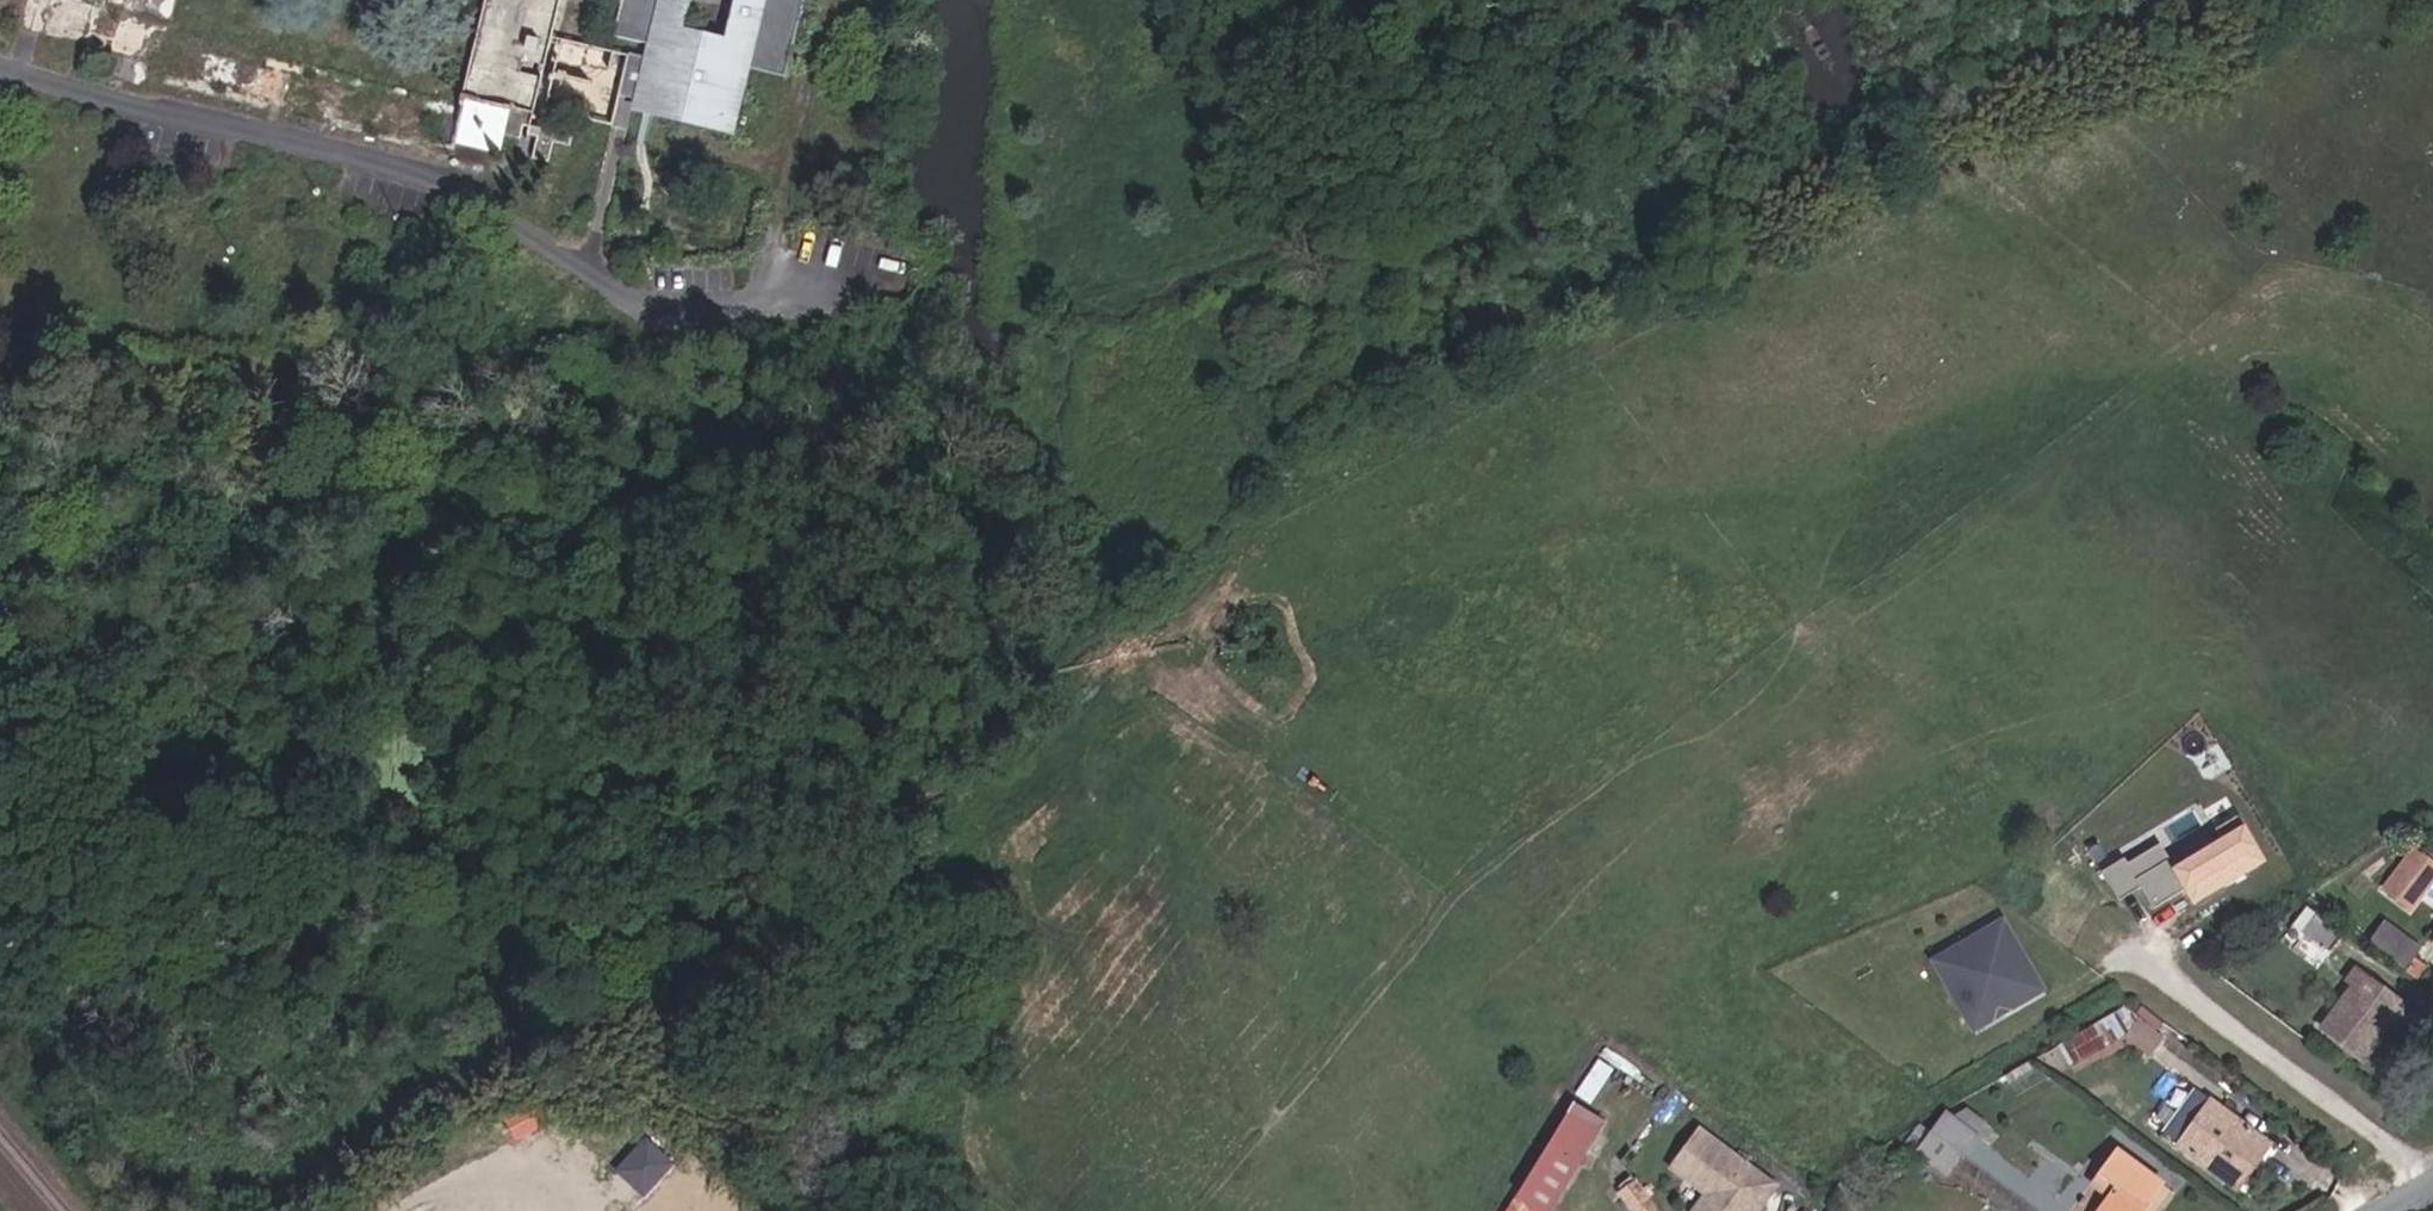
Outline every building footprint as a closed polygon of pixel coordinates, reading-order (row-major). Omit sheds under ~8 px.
[(571,0),(494,0),(466,141),(511,150),(514,134),(543,140),(571,0)] [(752,132),(765,67),(801,74),(816,0),(633,0),(626,35),(658,41),(644,111),(752,132)] [(2241,815),(2167,852),(2160,837),(2101,866),(2116,895),(2141,883),(2151,902),(2182,886),(2189,900),(2265,862),(2241,815)] [(2415,868),(2393,852),(2387,861),(2408,875),(2415,868)] [(2384,859),(2366,882),(2390,899),(2402,883),(2408,875),(2387,861),(2384,859)] [(2296,923),(2314,935),(2325,919),(2297,900),(2285,914),(2276,908),(2271,915),(2289,930),(2291,931),(2296,923)] [(1967,1029),(2047,993),(2009,912),(1930,949),(1967,1029)] [(2410,960),(2421,939),(2381,919),(2371,941),(2410,960)] [(2373,982),(2336,954),(2326,966),(2331,970),(2329,972),(2303,1010),(2302,1011),(2334,1035),(2341,1041),(2365,1011),(2357,1004),(2373,982)] [(2383,988),(2373,982),(2357,1004),(2365,1011),(2373,1001),(2383,988)] [(2106,1000),(2050,1056),(2069,1072),(2111,1026),(2132,1043),(2145,1026),(2130,1014),(2127,1017),(2106,1000)] [(2001,1051),(1991,1057),(1995,1064),(2010,1056),(2005,1049),(2001,1051)] [(2069,1072),(2050,1056),(2042,1064),(2062,1081),(2069,1072)] [(2221,1079),(2206,1069),(2201,1076),(2217,1086),(2221,1079)] [(2206,1102),(2186,1088),(2156,1128),(2216,1174),(2247,1129),(2210,1101),(2206,1102)] [(1929,1128),(1942,1138),(1956,1119),(1926,1097),(1912,1115),(1914,1117),(1929,1128)] [(530,1109),(504,1120),(513,1141),(539,1130),(530,1109)] [(1914,1117),(1912,1115),(1903,1109),(1890,1127),(1892,1130),(1905,1139),(1929,1156),(1942,1138),(1929,1128),(1914,1117)] [(1685,1210),(1756,1210),(1778,1178),(1690,1122),(1662,1165),(1699,1189),(1685,1210)] [(646,1136),(615,1169),(644,1196),(675,1164),(646,1136)] [(2071,1167),(2087,1179),(2066,1209),(2068,1210),(2121,1210),(2127,1203),(2120,1195),(2140,1168),(2096,1136),(2071,1167)] [(1529,1137),(1496,1191),(1511,1210),(1529,1210),(1561,1159),(1529,1137)] [(1631,1210),(1662,1210),(1634,1174),(1614,1189),(1631,1210)]
